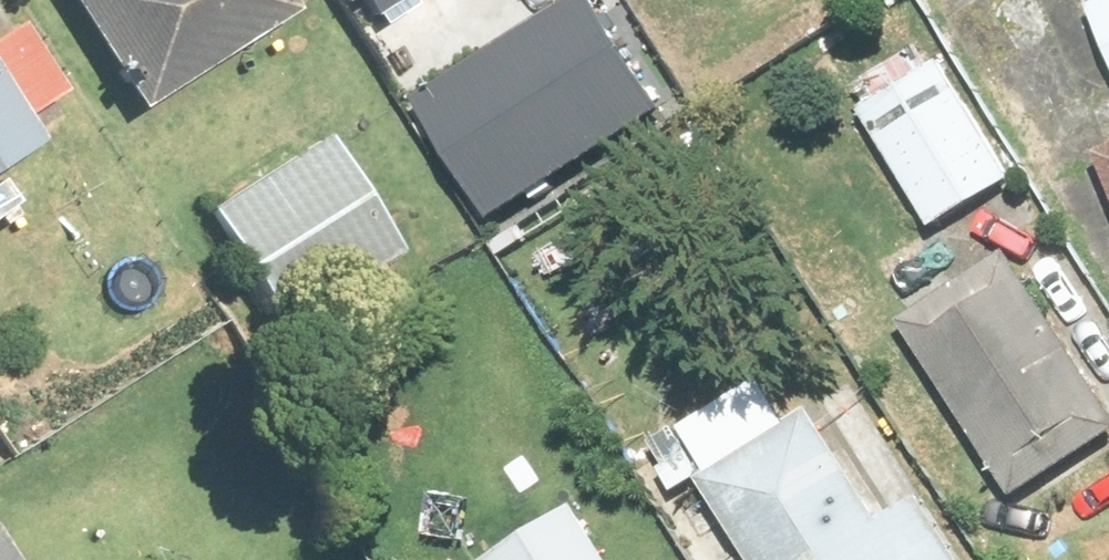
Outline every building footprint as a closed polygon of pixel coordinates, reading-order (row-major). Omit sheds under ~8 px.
[(133,102),(293,5),(290,0),(72,0),(133,102)] [(381,19),(411,0),(368,0),(381,19)] [(616,0),(598,0),(424,111),(503,234),(689,115),(616,0)] [(1091,17),(1108,58),(1108,9),(1091,17)] [(45,138),(34,120),(75,94),(27,18),(0,35),(0,166),(45,138)] [(1011,189),(942,74),(866,119),(935,234),(1011,189)] [(408,255),(332,134),(210,211),(286,332),(408,255)] [(910,322),(1021,502),(1108,448),(1108,397),(1021,254),(910,322)] [(688,431),(766,559),(969,559),(930,496),(892,519),(828,413),(789,437),(759,388),(688,431)] [(515,559),(619,559),(591,514),(515,559)] [(0,527),(0,559),(29,559),(7,523),(0,527)]
